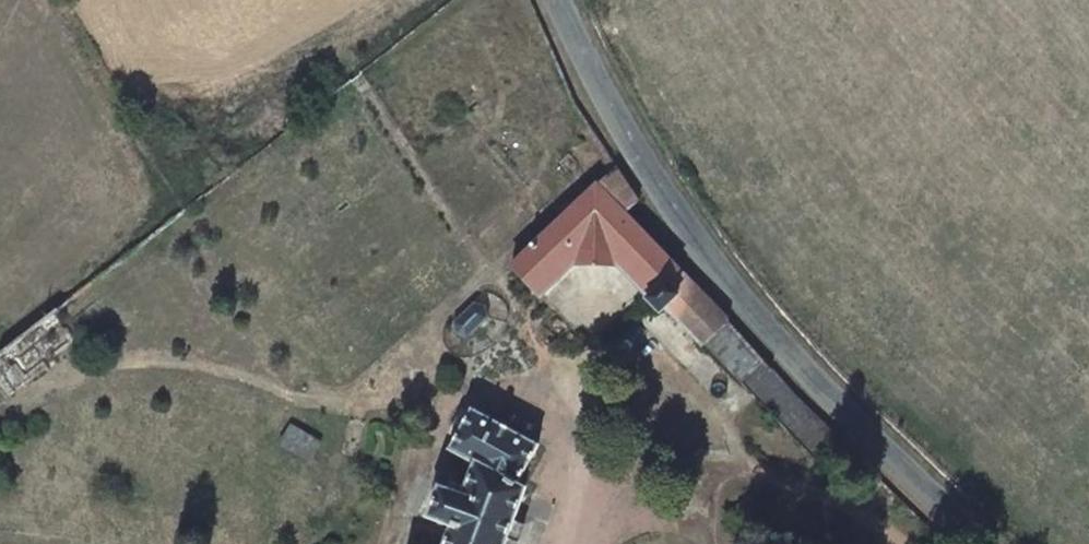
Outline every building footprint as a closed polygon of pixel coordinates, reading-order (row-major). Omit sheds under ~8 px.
[(618,165),(512,267),(537,292),(577,254),(618,254),(653,291),(648,296),(661,310),(667,305),(705,344),(706,343),(822,464),(844,444),(793,394),(729,321),(628,216),(626,212),(640,200),(618,165)] [(486,305),(475,302),(454,322),(457,334),(468,337),(489,317),(486,305)] [(508,538),(515,520),(527,488),(519,483),(539,445),(472,408),(450,449),(476,463),(464,495),(440,486),(429,517),(453,525),(446,543),(506,543),(508,538)] [(292,426),(281,444),(310,461),(321,443),(292,426)] [(526,524),(515,520),(508,538),(520,542),(526,524)]
